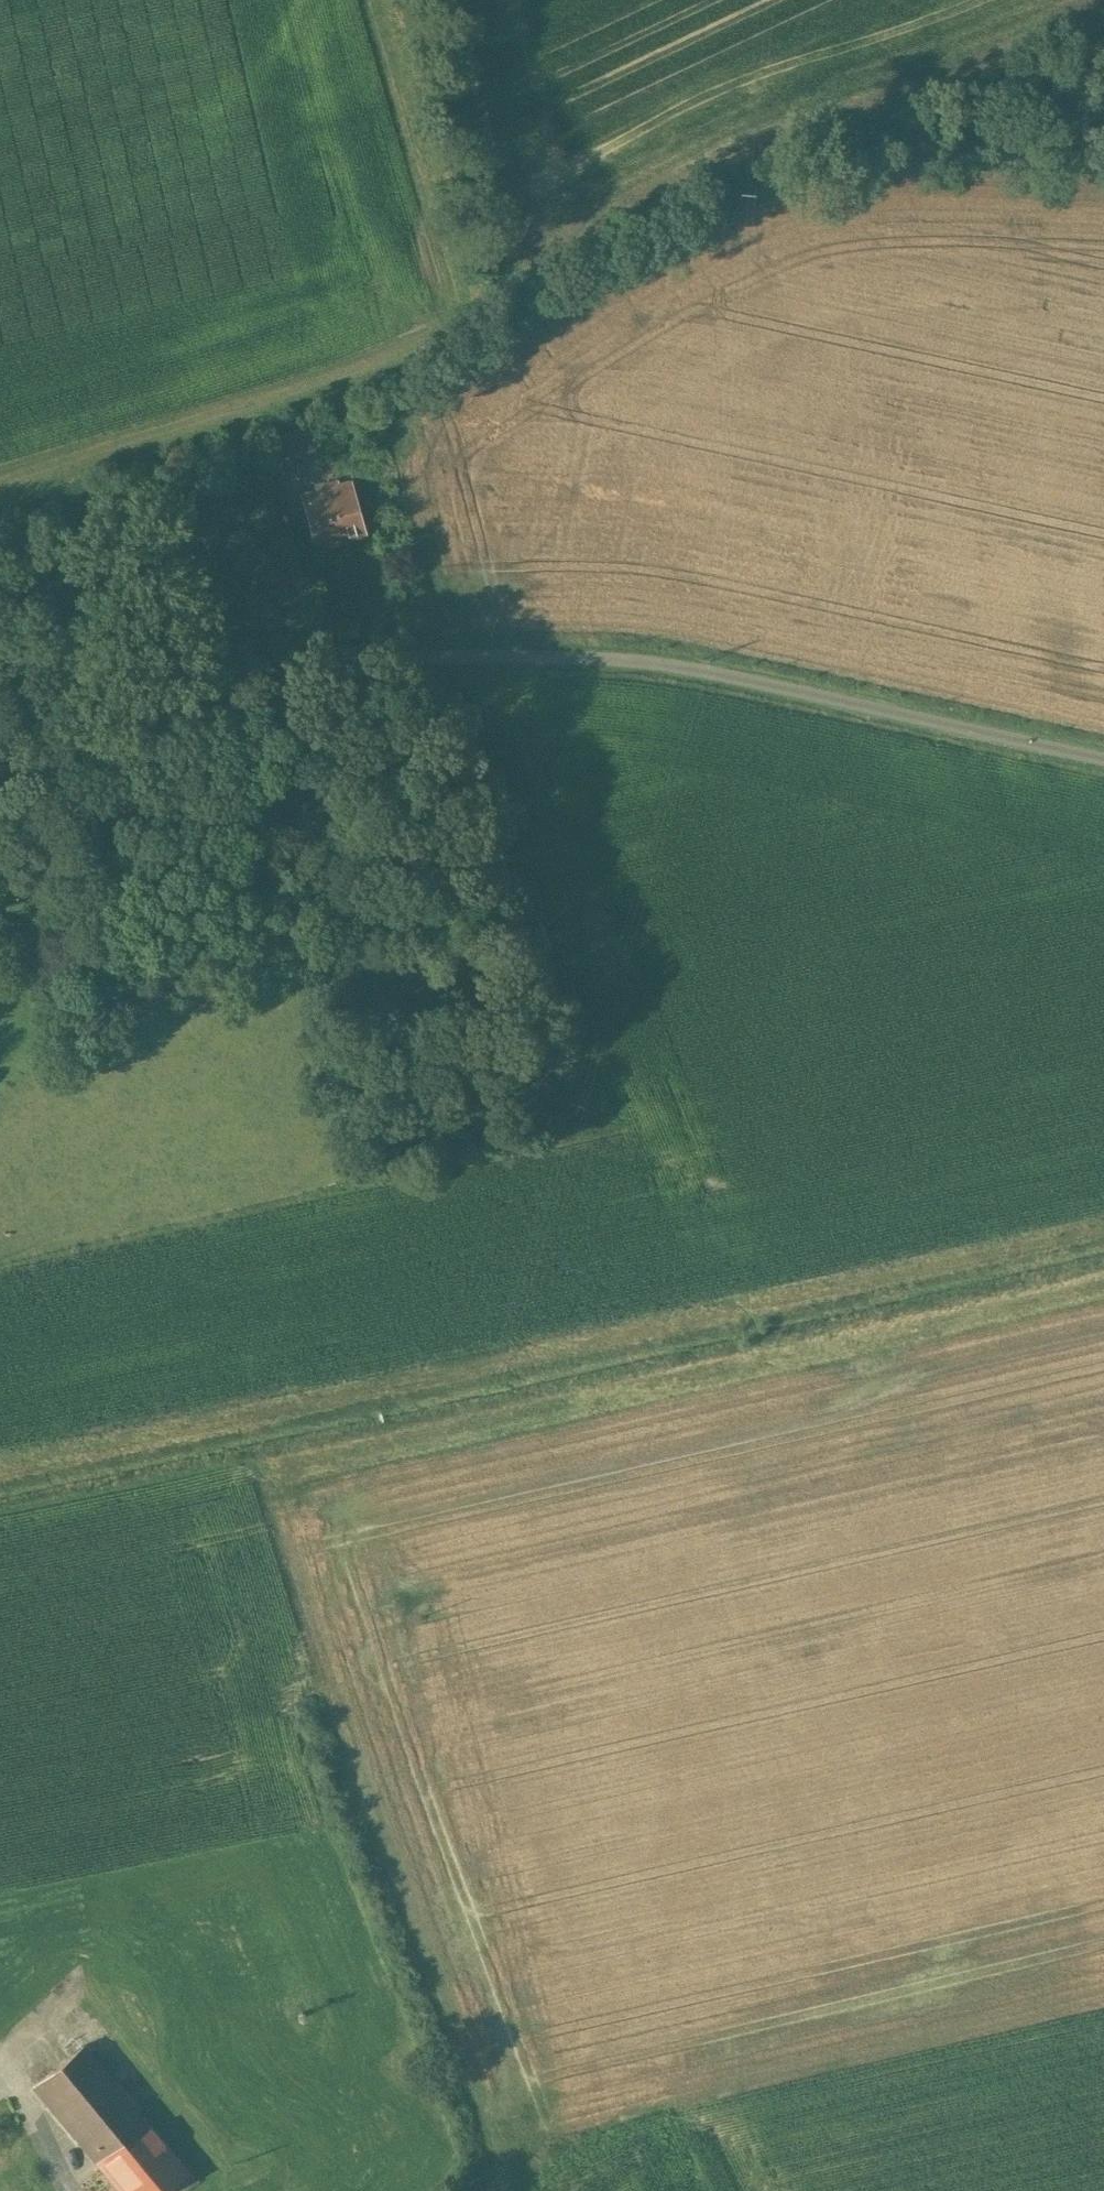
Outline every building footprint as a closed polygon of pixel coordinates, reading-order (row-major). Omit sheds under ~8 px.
[(339,485),(338,480),(330,483),(331,487),(325,489),(324,484),(316,487),(317,491),(302,495),(316,547),(366,533),(352,481),(339,485)] [(140,2114),(83,2045),(35,2085),(102,2166),(151,2127),(140,2114)] [(102,2166),(123,2190),(160,2190),(186,2170),(151,2127),(102,2166)]
